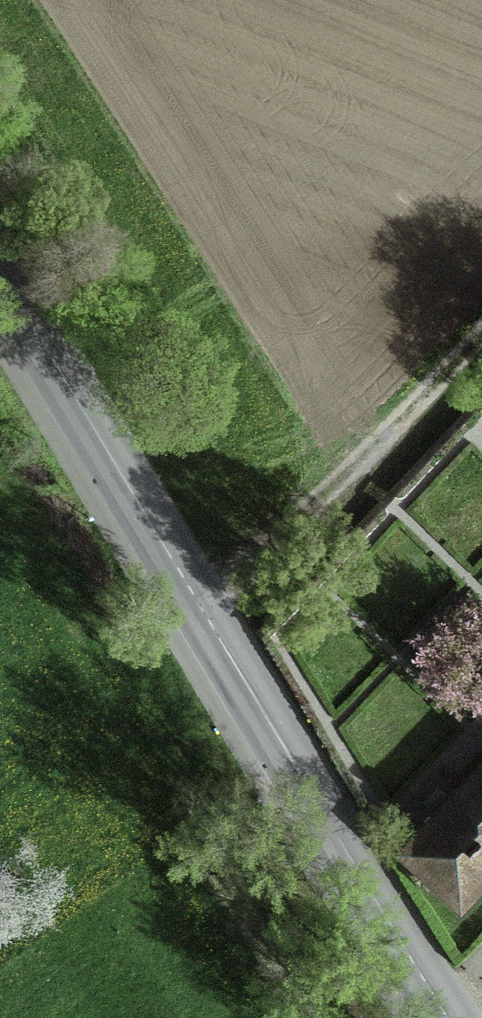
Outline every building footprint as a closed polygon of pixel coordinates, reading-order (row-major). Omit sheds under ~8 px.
[(407,850),(466,907),(481,890),(481,771),(407,850)]
